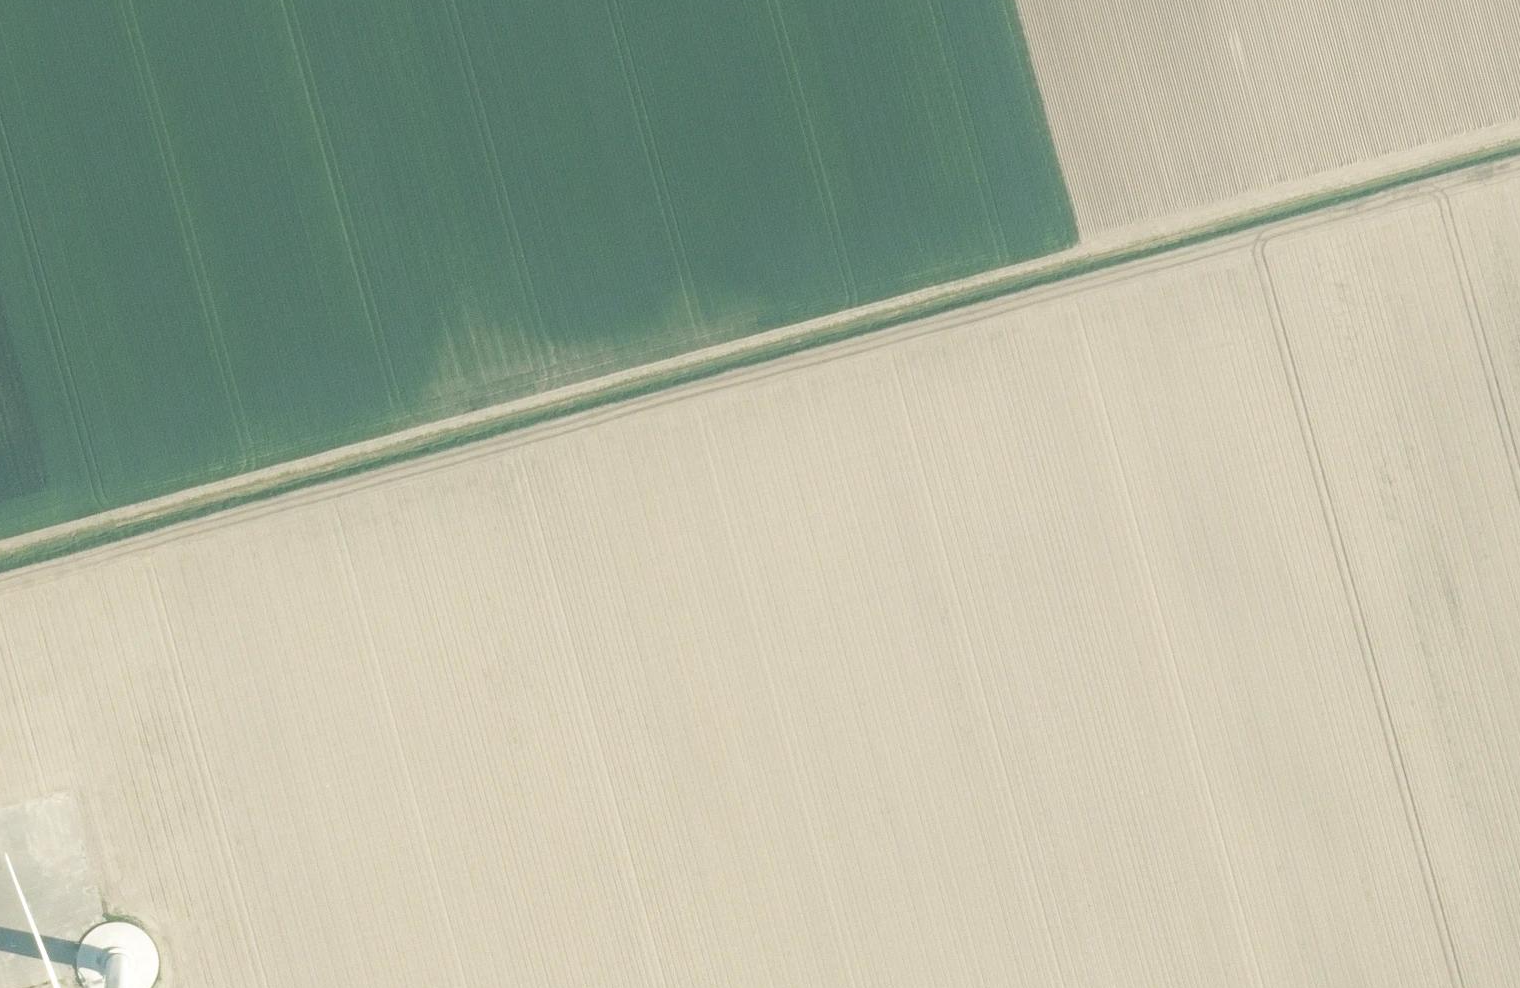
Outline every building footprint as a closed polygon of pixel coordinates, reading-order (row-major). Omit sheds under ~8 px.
[(126,962),(126,960),(126,958),(125,956),(125,954),(124,953),(122,951),(121,950),(119,949),(118,948),(116,948),(114,948),(112,948),(110,948),(108,949),(107,950),(105,951),(104,953),(103,954),(102,956),(102,958),(102,960),(102,962),(102,964),(103,965),(104,967),(105,969),(107,970),(108,971),(110,972),(112,972),(114,972),(116,972),(118,972),(119,971),(121,970),(122,969),(124,967),(125,965),(125,964),(126,962)]
